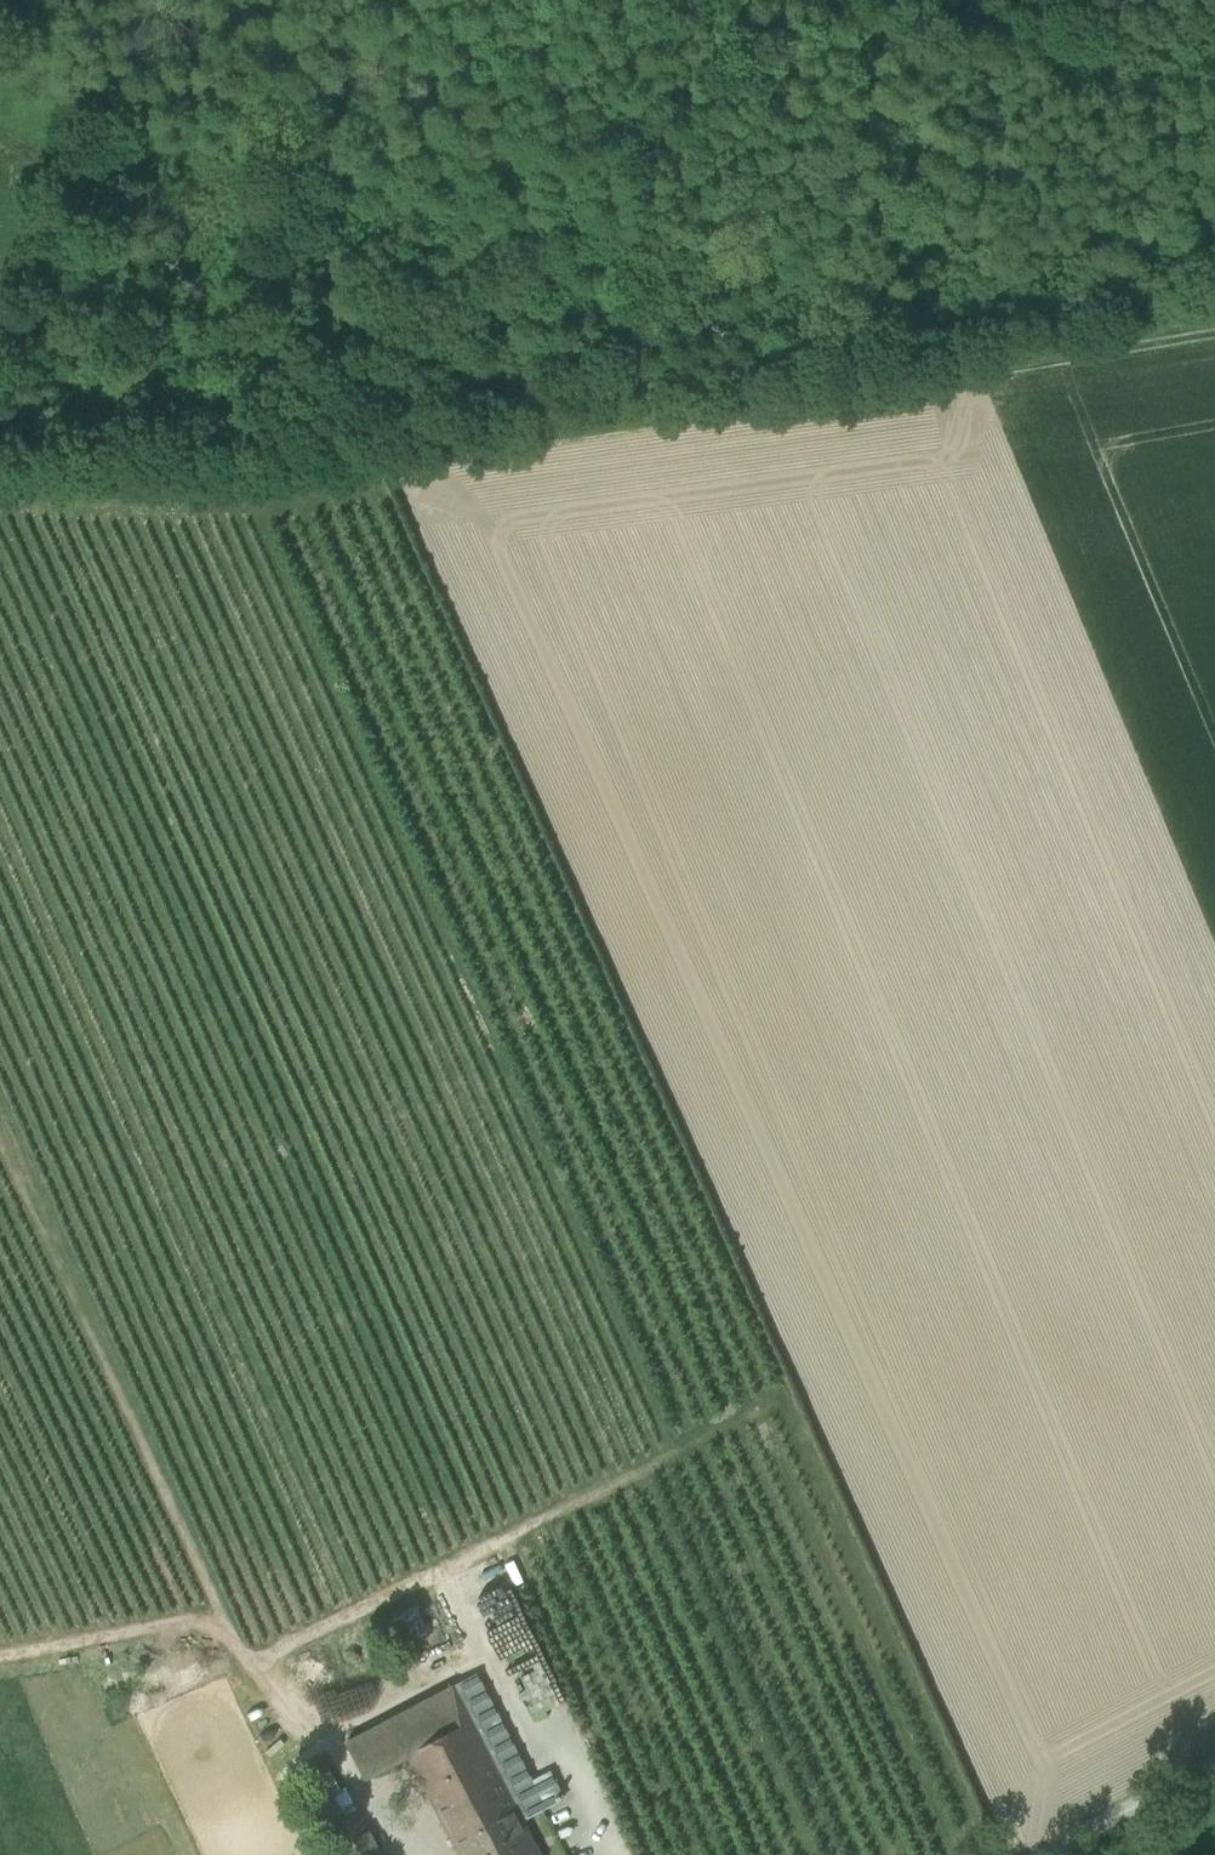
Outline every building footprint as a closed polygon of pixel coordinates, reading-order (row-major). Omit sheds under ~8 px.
[(469,1723),(502,1786),(528,1773),(477,1675),(451,1689),(469,1723)] [(365,1780),(410,1757),(409,1755),(469,1723),(451,1689),(346,1744),(365,1780)] [(502,1786),(469,1723),(409,1755),(410,1757),(455,1844),(515,1812),(502,1786)] [(307,1785),(316,1804),(340,1791),(329,1772),(307,1785)] [(535,1788),(528,1773),(502,1786),(515,1812),(520,1822),(563,1800),(552,1779),(535,1788)] [(343,1854),(379,1854),(344,1789),(340,1791),(316,1804),(343,1854)] [(461,1854),(534,1854),(537,1853),(520,1822),(515,1812),(455,1844),(461,1854)]
